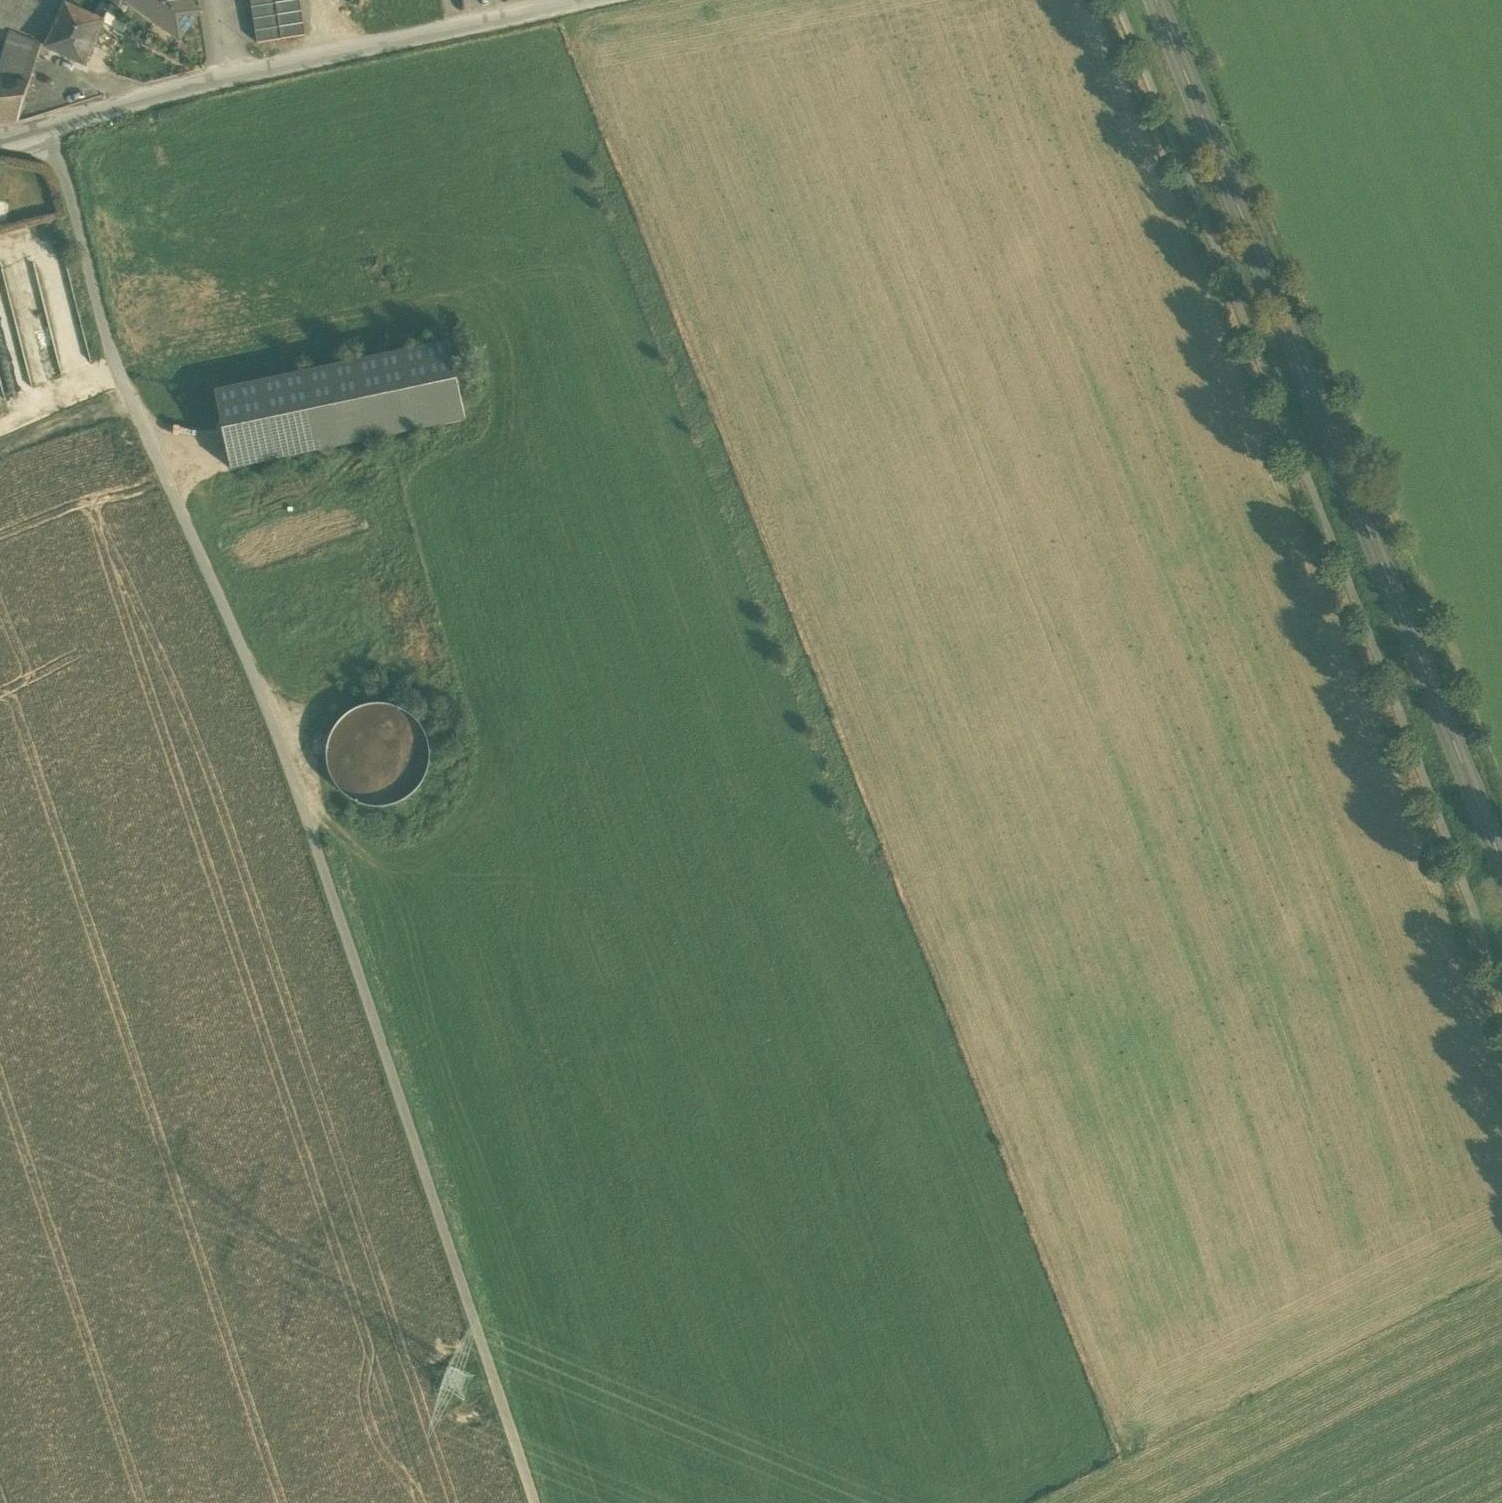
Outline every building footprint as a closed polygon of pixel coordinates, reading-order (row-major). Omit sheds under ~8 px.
[(32,42),(35,36),(43,39),(47,32),(54,36),(67,7),(69,8),(72,0),(0,0),(0,27),(15,34),(32,42)] [(119,8),(120,0),(108,0),(119,8)] [(128,2),(180,39),(200,12),(184,1),(185,0),(129,0),(128,2)] [(257,43),(281,39),(275,0),(250,0),(257,43)] [(282,39),(305,36),(300,0),(276,0),(282,39)] [(49,50),(84,66),(104,24),(69,8),(67,7),(54,36),(48,49),(49,50)] [(2,79),(30,85),(40,55),(46,56),(49,50),(48,49),(54,36),(47,32),(43,39),(35,36),(32,42),(15,34),(2,79)] [(20,122),(20,120),(19,120),(30,85),(2,79),(0,78),(0,124),(20,122)] [(62,254),(35,256),(36,273),(64,272),(62,254)] [(216,392),(232,469),(465,420),(449,343),(216,392)] [(358,803),(377,807),(397,803),(414,793),(425,776),(430,757),(426,737),(415,721),(399,709),(379,705),(360,708),(343,719),(331,735),(327,755),(331,775),(342,791),(358,803)]
